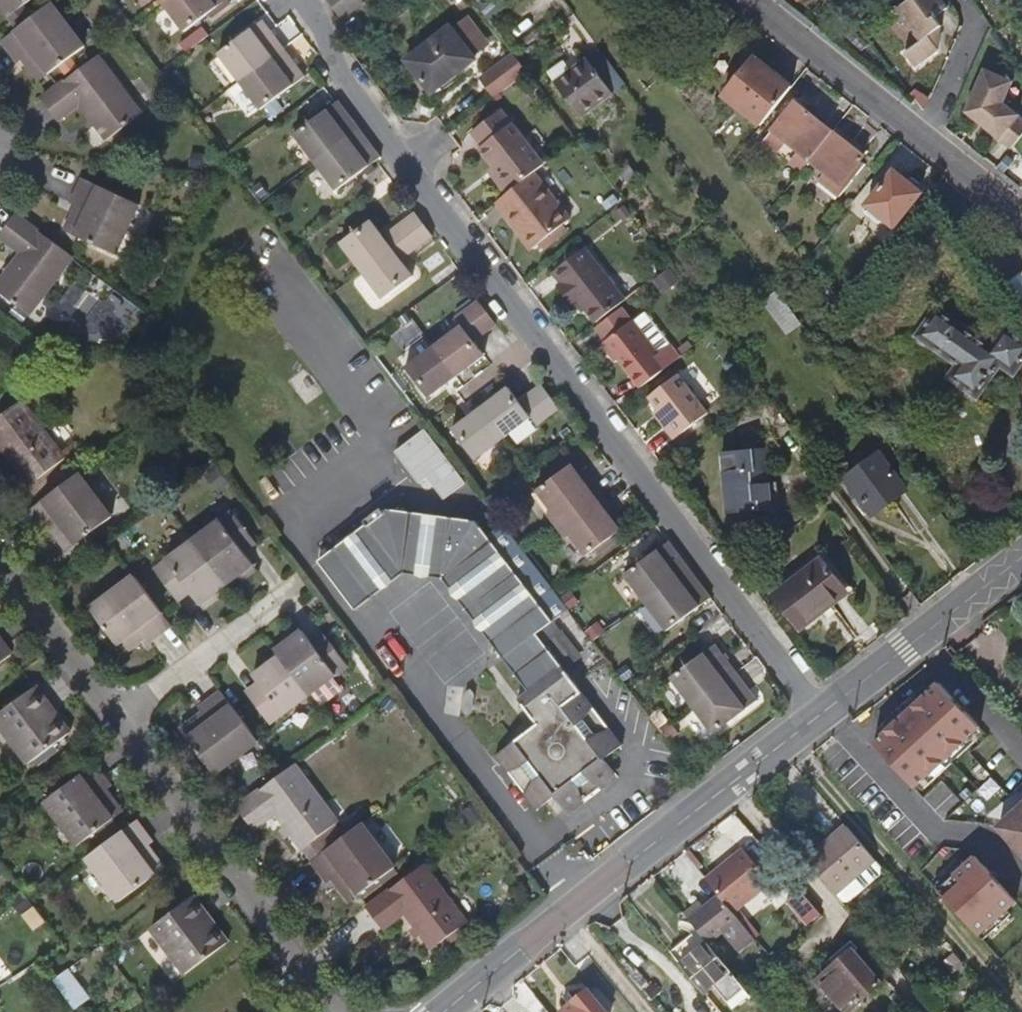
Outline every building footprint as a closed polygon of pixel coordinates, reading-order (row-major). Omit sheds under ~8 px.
[(12,8),(22,0),(5,0),(12,8)] [(59,0),(51,0),(6,34),(21,54),(26,50),(37,43),(53,64),(88,38),(59,0)] [(234,2),(232,0),(180,0),(170,8),(190,34),(214,17),(233,3),(234,2)] [(340,16),(352,7),(346,0),(329,0),(340,16)] [(510,3),(508,0),(475,0),(474,1),(488,19),(491,17),(510,3)] [(930,39),(941,26),(935,18),(948,9),(942,0),(910,0),(896,10),(920,43),(914,48),(924,61),(938,50),(930,39)] [(236,7),(233,3),(214,17),(217,21),(236,7)] [(450,28),(470,55),(485,43),(465,17),(450,28)] [(244,85),(288,53),(267,25),(223,56),(244,85)] [(472,57),(470,55),(450,28),(448,25),(402,57),(428,91),(472,57)] [(204,44),(198,36),(194,39),(201,46),(204,44)] [(53,64),(37,43),(26,50),(42,72),(53,64)] [(924,61),(914,48),(906,54),(914,68),(924,61)] [(596,49),(584,58),(609,92),(622,83),(596,49)] [(143,110),(100,52),(45,94),(61,115),(81,99),(108,136),(143,110)] [(244,85),(265,112),(308,81),(288,53),(244,85)] [(495,96),(527,72),(512,53),(480,77),(495,96)] [(757,128),(790,86),(753,57),(721,98),(757,128)] [(545,72),(553,82),(577,116),(609,92),(584,58),(569,70),(562,60),(545,72)] [(663,72),(671,83),(683,74),(675,63),(663,72)] [(1019,116),(1004,103),(1013,82),(985,69),(966,113),(1000,140),(1011,149),(1021,136),(1021,118),(1019,116)] [(697,87),(691,79),(680,95),(682,97),(686,103),(697,87)] [(809,160),(831,132),(792,102),(760,140),(776,152),(785,142),(798,152),(809,160)] [(300,138),(318,167),(364,132),(344,104),(300,138)] [(534,172),(545,164),(504,108),(473,130),(483,144),(481,146),(493,163),(497,168),(492,172),(507,193),(534,172)] [(318,167),(343,192),(385,161),(364,132),(318,167)] [(861,155),(831,132),(809,160),(824,172),(817,181),(837,198),(864,165),(859,160),(861,155)] [(189,158),(204,161),(206,147),(191,144),(189,158)] [(809,160),(798,152),(788,164),(799,172),(809,160)] [(497,168),(493,163),(488,167),(492,172),(497,168)] [(638,180),(629,167),(624,171),(630,180),(626,183),(629,187),(638,180)] [(569,218),(534,172),(507,193),(496,201),(530,246),(547,234),(551,240),(565,230),(561,224),(569,218)] [(894,229),(921,195),(895,173),(868,207),(894,229)] [(119,254),(143,206),(88,180),(77,204),(81,206),(92,211),(81,235),(119,254)] [(620,205),(614,197),(607,202),(612,210),(620,205)] [(81,235),(92,211),(81,206),(69,230),(81,235)] [(628,215),(623,208),(616,213),(622,221),(628,215)] [(385,236),(396,250),(401,243),(425,225),(418,214),(385,236)] [(76,259),(22,216),(6,238),(26,254),(0,288),(0,290),(32,314),(76,259)] [(385,236),(375,223),(345,245),(365,272),(396,250),(385,236)] [(401,243),(411,256),(434,238),(425,225),(401,243)] [(405,262),(409,258),(411,256),(401,243),(396,250),(405,262)] [(597,323),(627,300),(586,247),(557,270),(564,280),(558,286),(573,305),(579,300),(597,323)] [(417,278),(405,262),(396,250),(365,272),(386,300),(417,278)] [(681,286),(672,275),(657,286),(665,298),(681,286)] [(801,279),(780,295),(788,306),(809,289),(801,279)] [(828,283),(823,287),(842,313),(845,308),(828,283)] [(790,339),(804,328),(788,306),(780,295),(766,306),(790,339)] [(479,310),(497,332),(506,325),(489,301),(479,310)] [(470,324),(487,340),(497,332),(479,310),(466,320),(470,324)] [(1005,331),(990,350),(937,311),(918,339),(957,368),(947,381),(950,382),(951,382),(974,399),(997,368),(1010,376),(1021,361),(1021,343),(1005,331)] [(640,387),(680,357),(669,345),(658,355),(633,322),(607,339),(640,387)] [(487,340),(470,324),(444,343),(466,372),(495,351),(487,340)] [(466,372),(444,343),(417,363),(438,392),(466,372)] [(667,422),(661,427),(671,441),(706,415),(678,377),(648,398),(657,410),(667,422)] [(541,390),(538,392),(559,414),(568,407),(550,383),(541,390)] [(559,414),(538,392),(528,398),(518,385),(490,405),(513,435),(540,415),(546,423),(559,414)] [(763,395),(758,387),(747,394),(753,402),(763,395)] [(24,401),(0,419),(0,453),(6,448),(33,484),(67,458),(24,401)] [(513,435),(490,405),(462,425),(484,456),(513,435)] [(651,414),(661,427),(667,422),(657,410),(651,414)] [(809,435),(816,447),(828,438),(821,427),(809,435)] [(469,483),(429,430),(400,452),(422,481),(429,476),(447,500),(469,483)] [(721,452),(722,475),(734,475),(735,513),(770,511),(770,501),(775,501),(775,483),(768,483),(760,483),(760,473),(767,472),(766,450),(721,452)] [(610,467),(595,452),(595,454),(605,467),(610,467)] [(867,466),(847,480),(872,516),(905,491),(880,457),(867,466)] [(561,529),(606,496),(597,483),(591,487),(583,476),(577,467),(542,492),(557,513),(552,517),(561,529)] [(78,542),(114,516),(81,473),(32,511),(48,531),(51,529),(62,520),(78,542)] [(597,483),(589,473),(583,476),(591,487),(597,483)] [(734,475),(722,475),(724,514),(735,513),(734,475)] [(617,521),(610,512),(615,508),(606,496),(561,529),(570,540),(574,538),(590,559),(625,533),(617,521)] [(622,518),(615,508),(610,512),(617,521),(622,518)] [(236,542),(248,532),(233,511),(193,540),(226,584),(252,563),(242,551),(236,542)] [(358,614),(409,577),(449,582),(532,695),(523,701),(543,730),(519,748),(559,801),(573,820),(622,784),(609,765),(626,752),(547,643),(577,621),(513,534),(497,546),(481,523),(394,512),(323,565),(358,614)] [(78,542),(62,520),(51,529),(67,550),(78,542)] [(242,551),(255,541),(248,532),(236,542),(242,551)] [(226,584),(193,540),(155,568),(172,590),(184,581),(191,591),(200,603),(226,584)] [(648,606),(693,574),(673,546),(628,578),(648,606)] [(811,604),(839,582),(815,550),(765,589),(791,623),(812,607),(811,604)] [(670,634),(714,602),(693,574),(648,606),(670,634)] [(174,624),(137,575),(93,607),(119,642),(141,626),(150,637),(152,640),(174,624)] [(191,591),(184,581),(172,590),(179,599),(191,591)] [(127,653),(150,637),(141,626),(119,642),(127,653)] [(310,692),(348,663),(332,642),(319,651),(313,643),(304,631),(278,650),(282,656),(310,692)] [(332,642),(326,634),(313,643),(319,651),(332,642)] [(11,654),(0,640),(0,662),(11,654)] [(738,678),(719,651),(673,684),(694,711),(738,678)] [(271,722),(310,692),(282,656),(255,675),(261,682),(267,691),(254,699),(271,722)] [(759,707),(738,678),(694,711),(715,739),(759,707)] [(267,691),(261,682),(248,691),(254,699),(267,691)] [(979,729),(939,685),(873,745),(914,790),(979,729)] [(71,731),(37,686),(0,714),(0,725),(28,763),(71,731)] [(263,740),(226,691),(203,708),(205,711),(213,721),(191,738),(218,772),(263,740)] [(191,738),(213,721),(205,711),(184,728),(191,738)] [(559,801),(519,748),(500,761),(539,814),(559,801)] [(342,819),(299,762),(245,804),(261,824),(281,810),(318,858),(329,849),(319,837),(342,819)] [(112,817),(96,797),(107,789),(111,786),(95,764),(44,801),(76,844),(99,828),(109,840),(122,830),(112,817)] [(123,810),(107,789),(96,797),(112,817),(123,810)] [(996,829),(1021,858),(1021,806),(996,829)] [(153,875),(137,853),(148,845),(153,842),(136,820),(122,830),(109,840),(87,857),(119,900),(153,875)] [(400,864),(367,821),(329,849),(318,858),(334,879),(338,876),(348,869),(364,890),(400,864)] [(836,893),(877,859),(848,826),(808,860),(836,893)] [(165,866),(148,845),(137,853),(153,875),(165,866)] [(735,914),(772,883),(743,849),(706,879),(720,896),(735,914)] [(962,861),(934,886),(983,941),(1011,915),(1007,911),(1016,903),(975,857),(966,866),(962,861)] [(847,905),(887,871),(887,870),(877,859),(836,893),(847,905)] [(473,919),(430,862),(375,904),(391,924),(412,909),(439,945),(473,919)] [(364,890),(348,869),(338,876),(354,898),(364,890)] [(213,923),(193,896),(186,900),(206,928),(213,923)] [(735,914),(720,896),(706,907),(699,912),(691,903),(682,910),(698,929),(709,943),(739,919),(735,914)] [(699,912),(706,907),(698,897),(691,903),(699,912)] [(185,972),(227,941),(213,923),(206,928),(186,900),(150,927),(185,972)] [(709,943),(698,929),(671,951),(705,993),(716,985),(735,1008),(750,996),(736,980),(738,978),(709,943)] [(883,984),(849,945),(821,969),(824,974),(819,978),(848,1011),(850,1011),(883,984)] [(957,950),(943,963),(954,974),(967,962),(957,950)] [(88,998),(67,970),(54,979),(75,1008),(88,998)] [(588,990),(573,1001),(577,1006),(571,1011),(606,1011),(588,990)]
